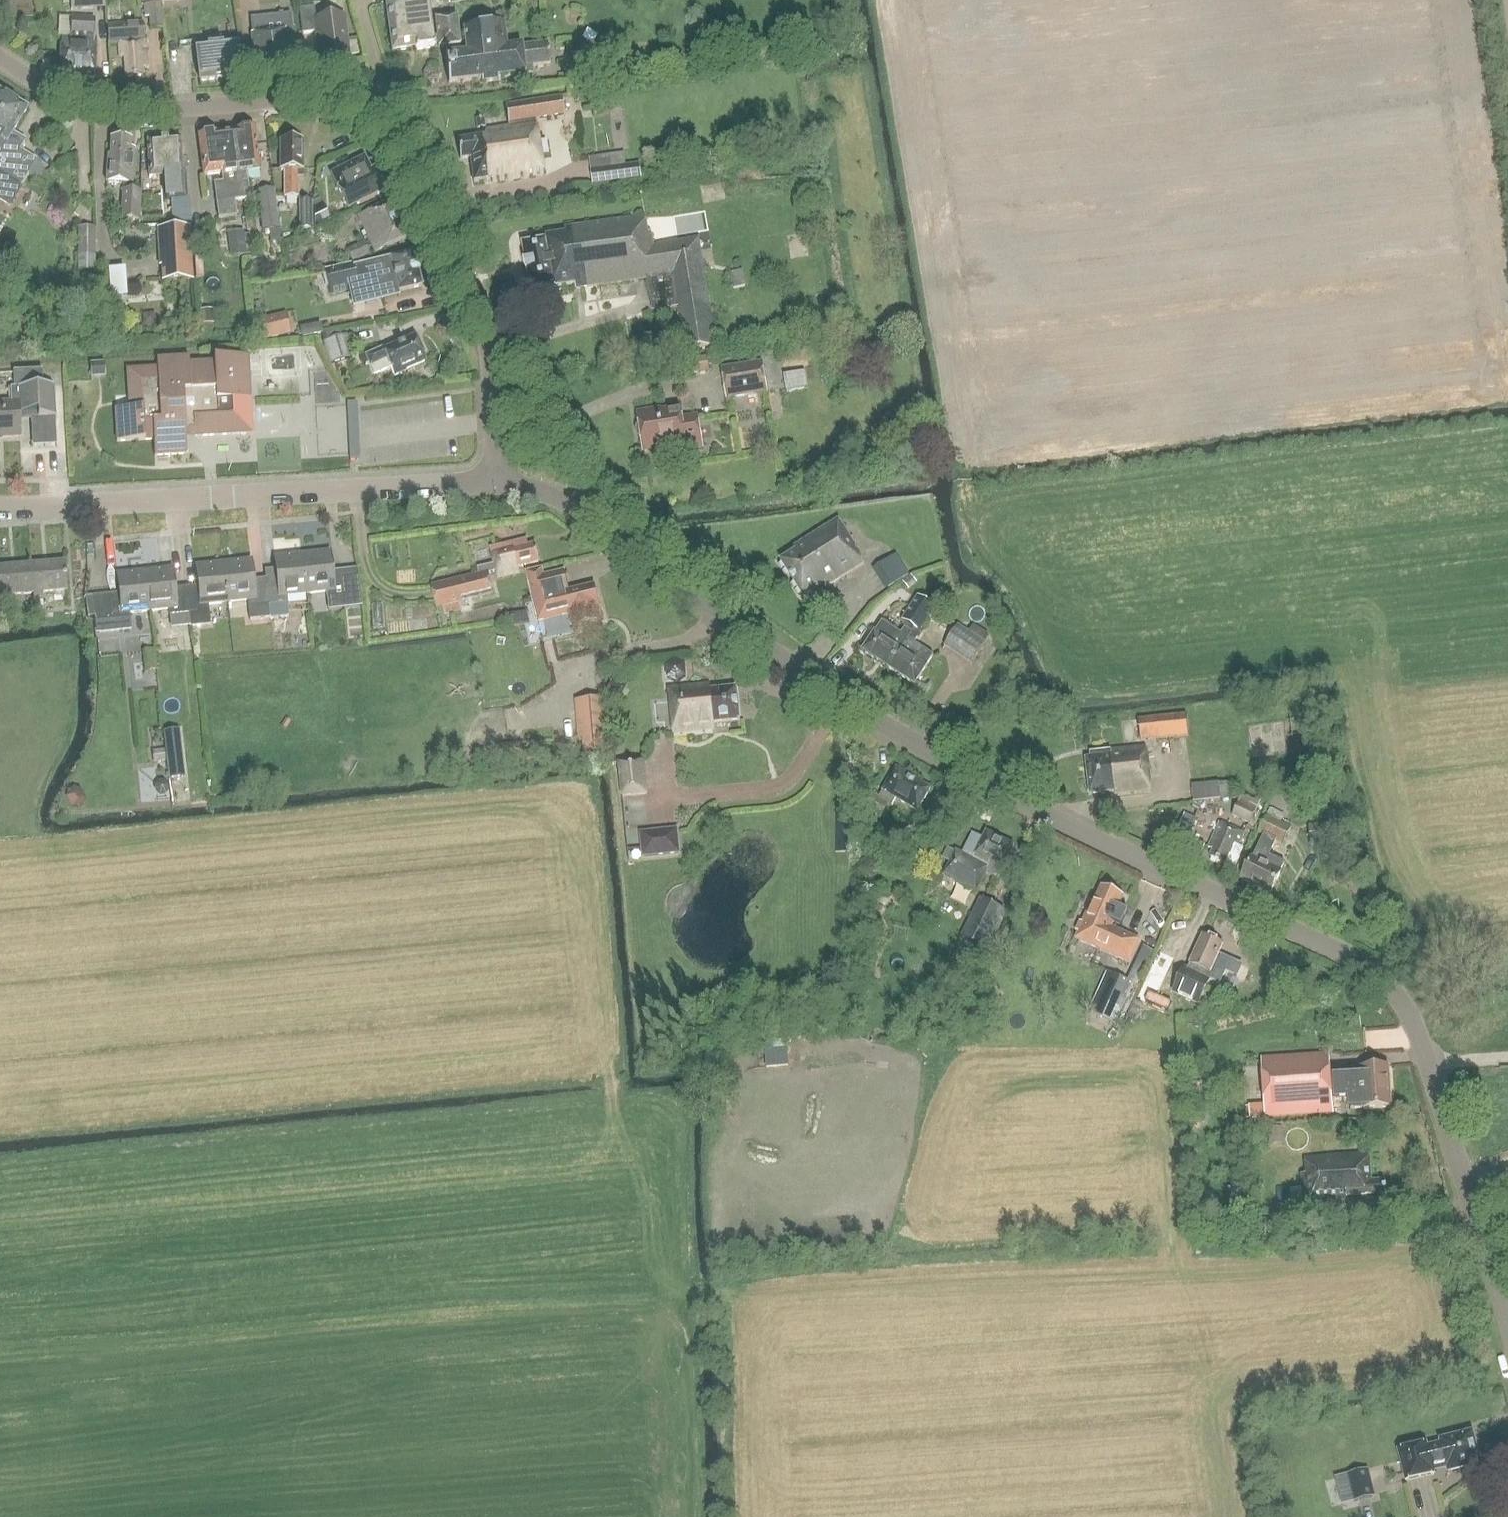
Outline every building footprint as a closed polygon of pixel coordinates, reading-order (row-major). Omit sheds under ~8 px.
[(71,9),(93,8),(92,0),(70,0),(71,9)] [(408,0),(387,3),(394,49),(414,46),(414,48),(433,46),(433,42),(438,42),(438,46),(461,43),(457,15),(435,18),(437,35),(432,36),(427,0),(407,0),(408,0)] [(163,28),(161,3),(143,5),(144,18),(148,18),(149,29),(163,28)] [(321,59),(348,56),(343,15),(316,18),(314,6),(299,8),(302,32),(317,30),(321,59)] [(294,27),(292,27),(290,12),(273,14),(273,17),(255,20),(251,32),(253,52),(257,52),(260,73),(288,69),(286,53),(298,51),(294,27)] [(94,18),(71,17),(69,38),(60,37),(58,73),(94,74),(96,38),(93,38),(94,18)] [(470,52),(447,55),(450,83),(482,79),(483,83),(496,81),(496,77),(525,73),(525,67),(550,64),(547,43),(507,48),(504,24),(467,29),(470,52)] [(147,36),(146,25),(108,27),(109,44),(119,43),(120,57),(124,57),(125,76),(142,75),(142,69),(148,69),(147,41),(142,41),(142,36),(147,36)] [(200,81),(240,76),(235,41),(220,43),(220,36),(206,38),(207,44),(195,46),(200,81)] [(0,92),(0,200),(9,205),(28,174),(35,178),(36,175),(39,176),(43,169),(41,168),(42,166),(35,162),(36,160),(19,150),(24,142),(11,134),(27,108),(0,92)] [(457,140),(460,158),(470,157),(473,182),(492,179),(492,182),(542,175),(535,119),(565,115),(563,98),(506,105),(509,127),(484,130),(485,136),(457,140)] [(486,126),(485,117),(476,118),(477,127),(486,126)] [(236,181),(246,180),(245,170),(257,169),(252,129),(230,131),(236,181)] [(236,181),(230,131),(199,135),(203,175),(221,173),(222,182),(213,183),(217,216),(235,214),(233,199),(248,197),(246,180),(236,181)] [(107,154),(106,183),(121,183),(119,220),(139,221),(141,189),(132,188),(134,147),(130,147),(128,138),(114,137),(111,141),(110,154),(107,154)] [(181,173),(179,139),(147,140),(149,174),(164,173),(165,196),(170,195),(186,195),(185,172),(181,173)] [(299,155),(299,139),(280,139),(280,156),(277,156),(277,170),(283,170),(283,197),(297,197),(297,176),(299,176),(299,169),(303,169),(303,155),(299,155)] [(589,155),(593,186),(643,180),(640,163),(625,165),(623,151),(589,155)] [(369,170),(363,157),(348,165),(348,164),(330,173),(336,186),(347,208),(382,190),(371,169),(369,170)] [(277,229),(273,190),(257,191),(261,231),(277,229)] [(186,195),(170,195),(172,221),(190,219),(189,194),(186,195)] [(331,220),(319,198),(313,201),(313,229),(331,220)] [(310,230),(310,201),(298,201),(298,229),(310,230)] [(405,238),(388,203),(358,217),(374,252),(405,238)] [(522,246),(528,288),(553,284),(553,286),(573,283),(574,288),(647,277),(652,309),(676,305),(684,352),(715,347),(698,239),(653,246),(651,233),(647,234),(644,216),(565,229),(566,236),(545,239),(546,242),(522,246)] [(76,225),(75,268),(92,269),(93,226),(76,225)] [(189,227),(159,229),(161,281),(191,279),(189,227)] [(202,227),(191,228),(193,253),(204,253),(202,227)] [(247,256),(243,231),(226,233),(230,258),(247,256)] [(369,254),(364,243),(348,251),(352,261),(369,254)] [(352,263),(325,269),(330,292),(347,288),(346,284),(355,282),(358,296),(379,291),(380,295),(420,286),(413,252),(352,265),(352,263)] [(214,324),(214,309),(200,310),(200,324),(214,324)] [(286,313),(259,319),(264,339),(291,332),(286,313)] [(352,356),(346,334),(325,340),(330,361),(352,356)] [(384,349),(383,347),(366,354),(374,373),(390,366),(394,375),(407,369),(406,366),(424,358),(415,336),(384,349)] [(810,388),(805,347),(784,349),(789,391),(810,388)] [(157,368),(128,369),(127,369),(129,408),(115,409),(115,410),(117,440),(116,440),(116,441),(153,439),(154,456),(155,456),(155,455),(185,454),(186,454),(186,452),(185,437),(185,432),(194,432),(198,436),(228,435),(234,428),(241,434),(252,433),(247,357),(248,357),(248,355),(213,357),(213,362),(189,363),(188,357),(187,357),(158,359),(157,359),(156,359),(157,368)] [(710,372),(707,356),(688,359),(691,376),(710,372)] [(105,362),(91,363),(91,376),(105,376),(105,362)] [(766,391),(762,363),(723,370),(727,397),(766,391)] [(43,385),(42,370),(13,372),(14,387),(43,385)] [(18,436),(17,413),(29,412),(29,418),(53,417),(52,385),(43,385),(14,387),(9,387),(9,389),(14,388),(15,402),(0,403),(0,437),(18,436)] [(661,408),(638,412),(642,439),(643,447),(658,445),(660,448),(671,446),(673,444),(684,442),(685,449),(701,446),(697,418),(683,420),(681,409),(662,412),(661,408)] [(781,559),(803,595),(823,583),(826,587),(864,563),(854,548),(857,546),(839,518),(793,546),(796,550),(781,559)] [(491,557),(493,563),(476,568),(478,573),(432,585),(438,610),(444,608),(446,615),(461,611),(459,605),(463,604),(462,599),(493,591),(489,573),(495,572),(496,577),(517,572),(516,567),(538,561),(534,544),(524,546),(523,540),(489,548),(491,557)] [(330,550),(301,554),(306,592),(327,590),(328,598),(347,596),(360,594),(357,567),(344,569),(332,570),(330,550)] [(277,576),(264,578),(268,605),(287,603),(286,594),(306,592),(301,554),(274,557),(277,576)] [(269,618),(264,578),(253,579),(251,560),(222,563),(227,602),(247,600),(249,620),(269,618)] [(29,565),(32,593),(32,598),(41,598),(41,593),(64,591),(62,562),(29,565)] [(186,587),(189,614),(190,627),(210,624),(208,605),(227,602),(222,563),(195,565),(198,586),(186,587)] [(32,593),(29,565),(0,567),(0,596),(1,601),(10,600),(10,595),(32,593)] [(169,616),(189,614),(186,587),(175,588),(172,568),(144,571),(148,610),(168,608),(169,616)] [(558,618),(570,615),(573,626),(600,620),(597,606),(598,605),(597,601),(598,598),(597,593),(595,590),(594,586),(578,589),(578,587),(568,590),(563,571),(543,576),(541,569),(526,573),(532,601),(537,623),(547,620),(558,618)] [(148,610),(144,571),(117,574),(119,595),(94,597),(98,633),(112,632),(111,622),(130,620),(130,612),(148,610)] [(917,583),(910,575),(902,583),(909,590),(917,583)] [(880,623),(862,651),(888,668),(911,628),(918,633),(919,632),(917,631),(933,606),(916,595),(901,619),(904,630),(900,636),(880,623)] [(944,643),(971,660),(983,642),(981,641),(986,633),(971,624),(967,631),(956,624),(944,643)] [(918,633),(911,628),(888,668),(912,684),(925,665),(924,665),(932,655),(913,642),(915,638),(917,639),(920,633),(919,632),(918,633)] [(709,689),(708,683),(667,688),(672,733),(713,729),(712,722),(737,719),(734,686),(709,689)] [(606,749),(601,695),(578,697),(583,751),(606,749)] [(1187,734),(1185,713),(1136,718),(1139,739),(1187,734)] [(168,779),(181,778),(176,729),(163,731),(168,779)] [(1113,792),(1150,788),(1145,745),(1089,752),(1089,757),(1085,758),(1089,793),(1113,790),(1113,792)] [(152,751),(153,762),(165,761),(164,749),(152,751)] [(606,749),(583,751),(584,764),(610,762),(609,749),(606,749)] [(643,760),(618,763),(622,796),(646,793),(643,760)] [(929,787),(894,768),(877,798),(869,793),(861,808),(864,809),(866,843),(880,842),(878,817),(886,803),(890,806),(895,798),(916,810),(929,787)] [(155,791),(160,795),(165,794),(169,789),(168,784),(164,780),(158,781),(154,785),(155,791)] [(1220,796),(1218,781),(1191,785),(1193,800),(1220,796)] [(1241,796),(1237,804),(1255,812),(1260,801),(1241,796)] [(1199,808),(1203,801),(1194,802),(1191,808),(1198,812),(1200,809),(1199,808)] [(1249,824),(1255,812),(1237,804),(1232,817),(1249,824)] [(1269,807),(1265,816),(1280,823),(1284,814),(1269,807)] [(1195,819),(1184,813),(1175,832),(1187,837),(1195,819)] [(1251,860),(1250,859),(1241,879),(1270,893),(1279,873),(1283,863),(1268,855),(1275,841),(1282,844),(1290,828),(1280,823),(1265,816),(1257,833),(1263,835),(1251,860)] [(1237,848),(1243,835),(1218,824),(1207,847),(1212,849),(1209,857),(1234,868),(1242,850),(1237,848)] [(677,828),(653,830),(655,856),(679,854),(677,828)] [(997,880),(1013,847),(985,833),(981,840),(971,835),(961,856),(954,852),(942,878),(975,894),(984,874),(997,880)] [(1114,913),(1121,898),(1100,888),(1092,904),(1089,902),(1080,922),(1077,922),(1073,930),(1076,932),(1073,938),(1126,963),(1136,940),(1109,928),(1115,914),(1114,913)] [(982,949),(1001,911),(980,900),(961,938),(982,949)] [(1205,978),(1219,945),(1201,937),(1187,969),(1183,968),(1172,992),(1197,1003),(1208,979),(1205,978)] [(1146,1001),(1149,993),(1156,996),(1165,977),(1149,970),(1137,997),(1146,1001)] [(1104,972),(1092,997),(1116,1008),(1128,983),(1104,972)] [(1348,1070),(1349,1073),(1330,1074),(1329,1052),(1260,1057),(1264,1104),(1225,1107),(1226,1120),(1333,1112),(1332,1099),(1349,1098),(1350,1108),(1363,1107),(1363,1108),(1391,1106),(1388,1066),(1360,1068),(1360,1070),(1348,1070)] [(1336,1213),(1368,1210),(1379,1198),(1385,1197),(1384,1179),(1371,1180),(1369,1152),(1304,1157),(1305,1174),(1300,1174),(1301,1188),(1290,1188),(1291,1208),(1302,1208),(1302,1209),(1346,1206),(1347,1211),(1336,1212),(1336,1213)] [(1449,1469),(1480,1463),(1473,1433),(1443,1440),(1443,1444),(1429,1447),(1428,1443),(1399,1449),(1405,1480),(1435,1473),(1432,1461),(1447,1458),(1449,1469)] [(1375,1496),(1369,1469),(1345,1475),(1352,1502),(1375,1496)]
